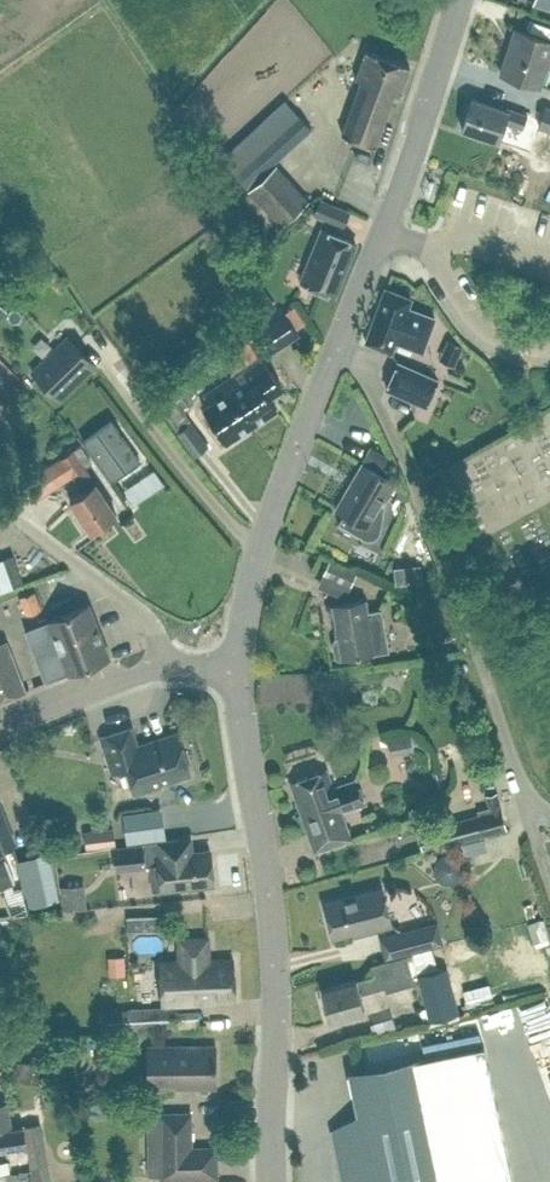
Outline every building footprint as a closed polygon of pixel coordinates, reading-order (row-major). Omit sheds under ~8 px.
[(514,27),(500,71),(540,84),(549,54),(549,39),(514,27)] [(399,93),(409,64),(365,49),(355,77),(361,79),(341,133),(375,145),(394,91),(399,93)] [(497,139),(503,120),(522,127),(523,123),(536,128),(537,125),(549,129),(549,106),(545,104),(540,119),(527,114),(527,113),(505,106),(505,108),(472,97),(461,127),(497,139)] [(233,171),(283,125),(296,140),(310,127),(285,98),(221,157),(233,171)] [(283,125),(233,171),(246,186),(296,140),(283,125)] [(307,200),(292,184),(275,164),(249,187),(281,223),(307,200)] [(321,198),(315,212),(343,224),(349,209),(321,198)] [(320,227),(299,279),(334,293),(354,241),(320,227)] [(410,296),(384,286),(364,339),(390,350),(394,340),(422,351),(435,315),(407,305),(410,296)] [(270,345),(294,329),(280,308),(256,324),(270,345)] [(46,356),(44,355),(31,368),(61,399),(95,365),(65,335),(52,348),(53,349),(46,356)] [(446,338),(438,356),(453,363),(461,345),(446,338)] [(224,440),(250,423),(228,390),(238,382),(232,374),(260,356),(248,339),(223,356),(233,371),(206,390),(213,401),(202,407),(224,440)] [(272,375),(260,356),(232,374),(238,382),(228,390),(250,423),(277,405),(261,382),(272,375)] [(437,377),(397,360),(386,387),(425,404),(437,377)] [(155,394),(157,398),(159,400),(157,403),(175,428),(189,418),(176,400),(199,383),(189,368),(155,394)] [(110,419),(82,439),(111,479),(139,458),(110,419)] [(208,444),(190,420),(176,431),(194,454),(208,444)] [(116,512),(95,482),(85,465),(91,461),(80,443),(27,478),(39,495),(73,473),(84,489),(70,499),(90,530),(116,512)] [(385,498),(394,482),(361,463),(335,507),(343,512),(337,522),(363,537),(367,538),(372,538),(376,536),(379,532),(381,528),(385,498)] [(330,557),(324,571),(350,583),(356,570),(330,557)] [(530,593),(519,574),(507,581),(518,600),(530,593)] [(20,595),(26,612),(42,607),(34,589),(20,595)] [(338,657),(342,656),(388,648),(381,607),(366,609),(364,598),(333,603),(339,639),(335,640),(333,643),(335,654),(338,657)] [(109,655),(89,603),(25,627),(45,680),(109,655)] [(0,640),(0,697),(25,687),(6,637),(0,640)] [(131,725),(101,735),(109,763),(112,762),(115,770),(126,766),(131,780),(133,779),(151,795),(162,783),(161,780),(177,775),(179,781),(197,776),(188,747),(183,749),(177,730),(152,739),(151,738),(148,743),(138,747),(131,725)] [(350,838),(340,809),(366,802),(358,776),(332,785),(326,768),(290,780),(314,850),(350,838)] [(477,812),(473,813),(416,828),(422,850),(479,834),(506,827),(497,790),(484,794),(488,805),(476,808),(477,812)] [(16,842),(0,802),(0,848),(16,842)] [(160,805),(121,810),(125,840),(164,834),(160,805)] [(112,825),(84,829),(86,845),(114,842),(112,825)] [(142,842),(113,845),(115,865),(150,861),(153,888),(162,887),(213,882),(210,848),(192,850),(190,835),(156,838),(156,839),(142,841),(142,842)] [(48,853),(17,860),(28,907),(58,900),(48,853)] [(13,881),(3,858),(0,859),(0,887),(13,881)] [(79,905),(78,882),(62,883),(63,906),(79,905)] [(381,885),(323,901),(332,936),(364,928),(365,930),(391,924),(381,885)] [(159,913),(126,913),(126,929),(159,928),(159,913)] [(407,951),(410,950),(425,1002),(429,1019),(457,1010),(445,964),(435,967),(429,945),(441,941),(435,921),(402,930),(407,951)] [(179,958),(159,959),(161,1001),(234,999),(232,957),(208,957),(207,936),(178,936),(179,958)] [(385,989),(394,987),(414,981),(406,953),(371,963),(374,973),(320,988),(329,1018),(363,1009),(359,992),(384,985),(385,989)] [(126,972),(125,954),(106,955),(108,973),(126,972)] [(106,1008),(107,1028),(175,1024),(174,1004),(106,1008)] [(330,1129),(342,1181),(512,1181),(483,1043),(445,1051),(348,1071),(353,1094),(357,1113),(330,1129)] [(216,1044),(148,1045),(149,1087),(217,1086),(216,1044)] [(16,1059),(17,1079),(44,1077),(43,1058),(16,1059)] [(11,1124),(7,1099),(0,1100),(0,1126),(11,1124)] [(192,1111),(161,1112),(163,1177),(193,1177),(192,1111)] [(27,1146),(31,1167),(48,1164),(40,1122),(23,1125),(27,1146)] [(27,1146),(23,1125),(12,1127),(11,1124),(0,1126),(0,1151),(27,1146)] [(6,1158),(0,1160),(0,1172),(9,1170),(6,1158)]
